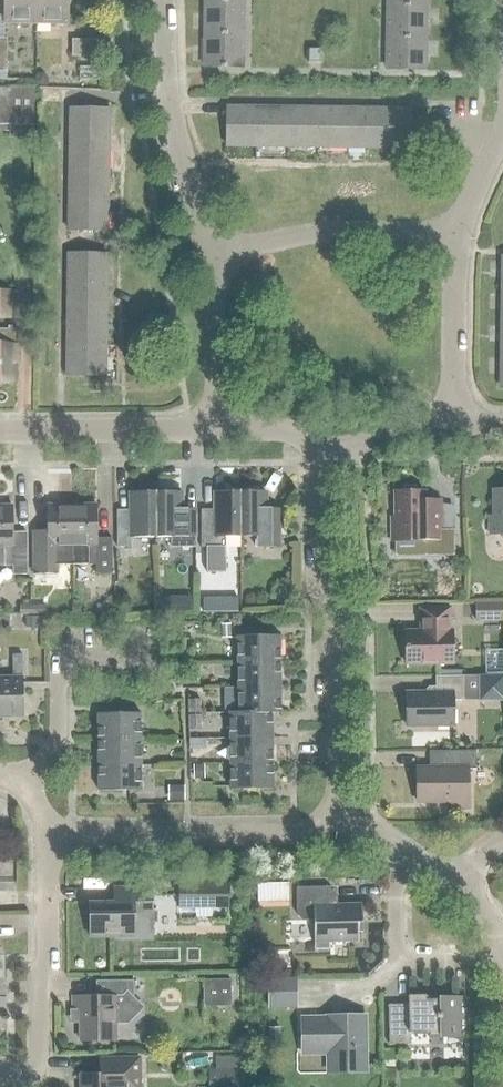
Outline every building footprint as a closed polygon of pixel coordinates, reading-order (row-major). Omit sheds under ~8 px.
[(37,25),(37,0),(5,0),(5,24),(37,25)] [(37,25),(69,25),(69,0),(37,0),(37,25)] [(244,2),(205,2),(205,34),(244,34),(244,2)] [(428,4),(389,3),(388,35),(428,36),(428,4)] [(244,34),(205,34),(204,67),(243,67),(244,34)] [(428,36),(388,35),(388,68),(427,68),(428,36)] [(0,39),(0,71),(7,72),(8,39),(0,39)] [(74,40),(74,56),(106,57),(106,41),(74,40)] [(322,62),(322,49),(310,49),(310,62),(322,62)] [(99,80),(100,66),(80,66),(79,79),(99,80)] [(35,85),(48,85),(49,78),(43,73),(36,72),(35,85)] [(8,138),(34,138),(34,85),(8,85),(8,131),(8,138)] [(228,146),(258,146),(259,106),(228,106),(228,146)] [(258,146),(288,147),(288,106),(259,106),(258,146)] [(288,147),(318,147),(318,107),(288,106),(288,147)] [(318,147),(347,147),(348,107),(318,107),(318,147)] [(378,107),(348,107),(347,147),(377,147),(378,107)] [(408,108),(378,107),(377,147),(408,148),(408,108)] [(70,139),(111,140),(111,109),(71,109),(70,139)] [(111,140),(70,139),(70,169),(110,170),(111,140)] [(110,170),(70,169),(70,199),(110,199),(110,170)] [(110,199),(70,199),(69,229),(109,230),(110,199)] [(67,254),(67,285),(107,286),(108,255),(67,254)] [(107,286),(67,285),(66,315),(107,315),(107,286)] [(9,292),(0,292),(0,318),(8,318),(9,292)] [(107,315),(66,315),(66,345),(106,345),(107,315)] [(10,381),(11,364),(16,364),(16,329),(0,329),(0,380),(10,381)] [(106,345),(66,345),(65,375),(106,376),(106,345)] [(424,489),(394,490),(395,515),(391,515),(391,536),(423,536),(423,541),(440,541),(440,503),(424,499),(424,489)] [(488,515),(489,533),(502,533),(502,489),(493,489),(493,515),(488,515)] [(156,536),(155,492),(133,493),(134,515),(119,516),(120,547),(134,546),(134,537),(156,536)] [(156,536),(172,536),(172,547),(196,546),(196,515),(183,516),(183,492),(155,492),(156,536)] [(228,536),(239,536),(240,492),(216,492),(216,515),(203,515),(203,547),(206,547),(207,572),(226,572),(225,547),(228,547),(228,536)] [(268,492),(240,492),(239,536),(258,536),(258,547),(282,546),(282,515),(268,515),(268,492)] [(71,504),(46,504),(47,533),(32,533),(32,573),(57,573),(57,564),(72,564),(71,504)] [(111,538),(96,538),(96,504),(71,504),(72,564),(97,564),(97,573),(111,573),(111,538)] [(12,534),(12,505),(0,505),(0,565),(13,565),(13,576),(28,576),(27,534),(12,534)] [(449,559),(463,559),(463,544),(448,544),(449,559)] [(195,552),(179,552),(179,574),(195,574),(195,552)] [(175,611),(191,611),(191,597),(176,597),(175,611)] [(44,604),(44,598),(29,598),(30,604),(19,604),(19,614),(46,614),(46,604),(44,604)] [(218,611),(218,598),(203,598),(203,612),(218,611)] [(475,602),(475,622),(502,621),(502,602),(475,602)] [(405,663),(452,663),(452,629),(450,629),(450,606),(419,607),(419,622),(422,622),(422,629),(405,630),(405,663)] [(42,627),(42,616),(25,617),(25,627),(42,627)] [(230,623),(220,624),(221,638),(231,637),(230,623)] [(279,635),(237,635),(237,661),(280,661),(279,635)] [(0,676),(0,716),(22,716),(22,654),(12,654),(12,676),(0,676)] [(237,687),(280,686),(280,661),(237,661),(237,687)] [(464,699),(464,675),(435,675),(435,690),(406,691),(406,726),(453,725),(452,699),(464,699)] [(478,676),(478,701),(502,701),(502,675),(478,676)] [(237,687),(238,711),(238,712),(271,712),(280,712),(280,686),(237,687)] [(188,699),(188,713),(201,713),(201,699),(188,699)] [(238,711),(229,711),(229,737),(272,737),(271,712),(238,712),(238,711)] [(140,712),(97,713),(97,739),(140,738),(140,712)] [(201,729),(201,715),(188,715),(188,729),(201,729)] [(272,762),(272,737),(229,737),(229,763),(272,762)] [(140,738),(97,739),(98,764),(140,764),(140,738)] [(475,768),(475,749),(429,750),(429,767),(416,768),(416,800),(448,800),(448,808),(468,808),(468,768),(475,768)] [(189,751),(189,762),(199,762),(199,751),(189,751)] [(230,789),(272,788),(272,762),(229,763),(230,789)] [(98,790),(141,790),(140,764),(98,764),(98,790)] [(193,765),(194,778),(204,778),(204,764),(193,765)] [(168,786),(168,800),(184,800),(184,785),(168,786)] [(227,880),(179,881),(179,907),(227,907),(227,880)] [(360,903),(327,904),(327,885),(295,886),(296,913),(302,919),(313,919),(314,948),(330,948),(330,940),(357,939),(357,941),(358,941),(358,922),(362,922),(362,901),(360,901),(360,903)] [(89,903),(90,937),(119,936),(119,940),(152,940),(151,887),(113,887),(114,903),(89,903)] [(117,1038),(117,1020),(128,1020),(142,1006),(136,1000),(130,1000),(130,994),(135,994),(135,978),(98,978),(98,994),(75,994),(75,1009),(82,1009),(82,1038),(117,1038)] [(268,1006),(296,1005),(296,978),(268,978),(268,1006)] [(230,979),(217,980),(218,1006),(231,1006),(230,979)] [(388,1044),(410,1043),(410,1032),(428,1032),(428,1036),(440,1036),(464,1036),(464,996),(439,996),(439,998),(426,999),(426,994),(408,994),(408,1003),(388,1004),(388,1044)] [(364,1048),(364,1014),(327,1015),(327,1018),(301,1018),(301,1052),(328,1052),(328,1065),(359,1065),(359,1049),(364,1048)] [(281,1042),(281,1027),(268,1027),(269,1042),(281,1042)] [(242,1056),(220,1057),(220,1068),(215,1068),(216,1086),(244,1086),(242,1056)] [(80,1086),(140,1086),(139,1057),(99,1058),(99,1074),(80,1074),(80,1086)]
